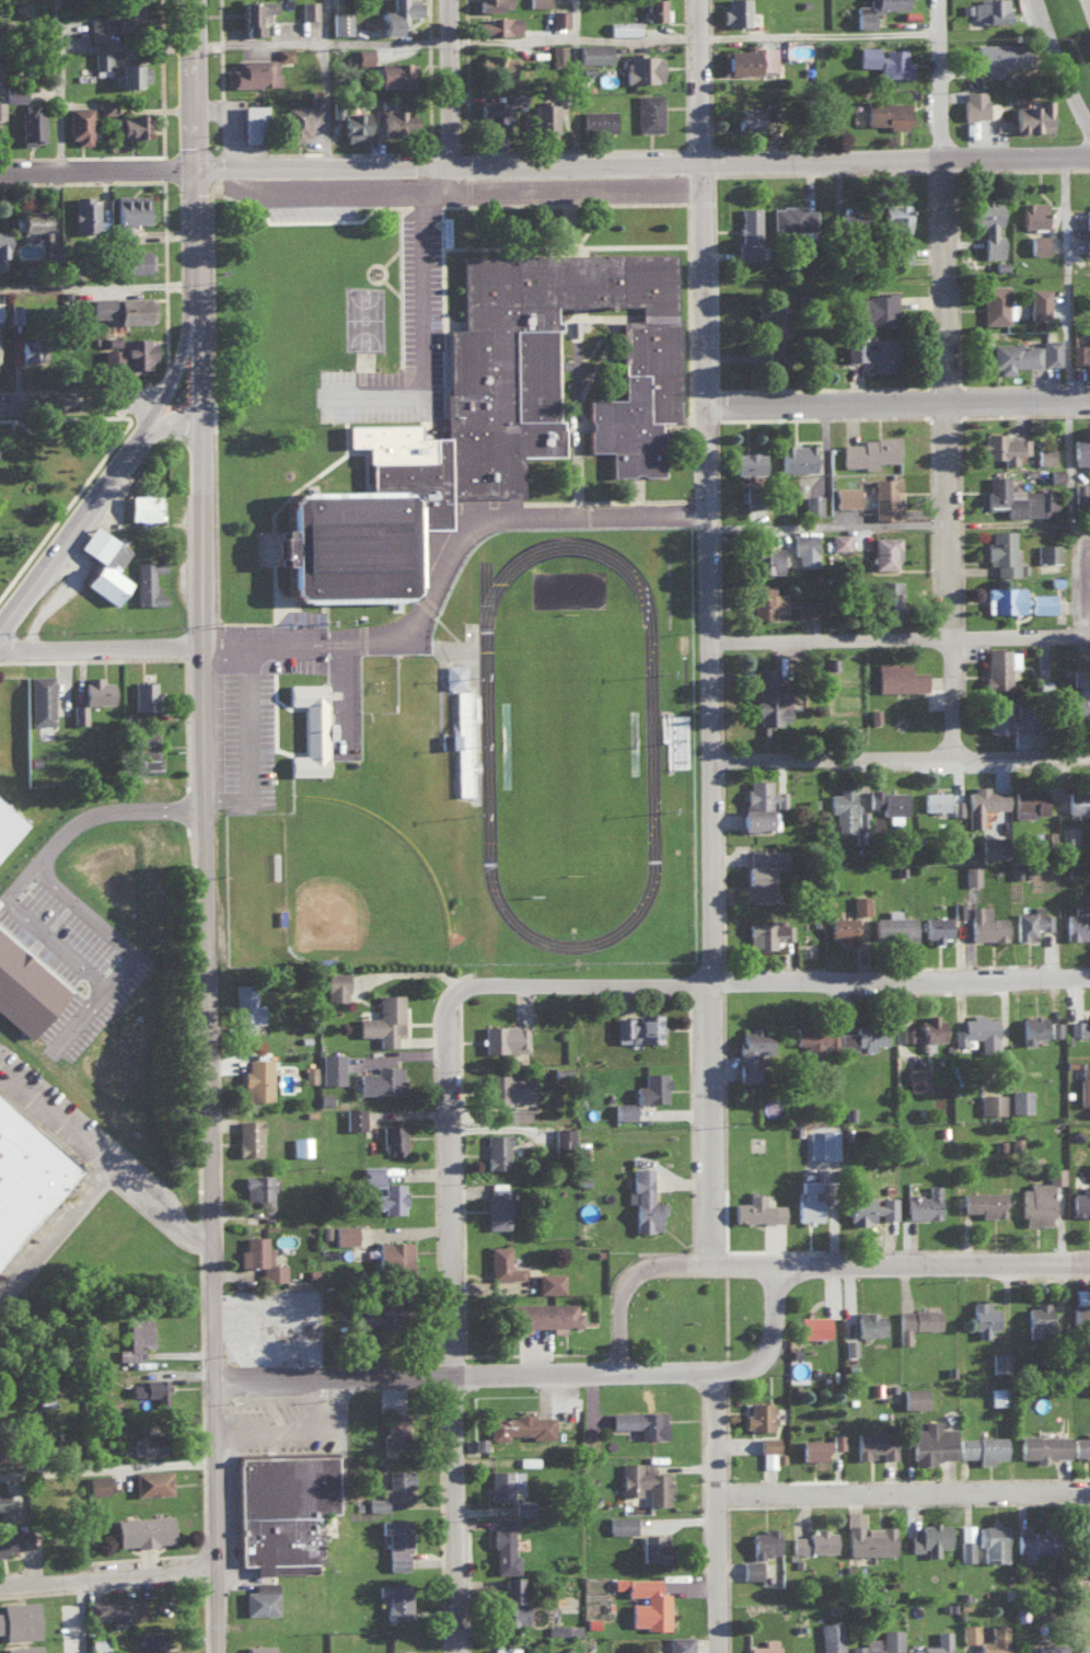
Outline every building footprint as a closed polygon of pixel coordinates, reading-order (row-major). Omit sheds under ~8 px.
[(262,33),(262,23),(256,23),(255,12),(275,11),(275,0),(256,0),(240,0),(241,34),(262,33)] [(300,18),(317,18),(317,0),(300,0),(300,18)] [(391,9),(379,9),(379,33),(394,33),(394,22),(404,22),(404,14),(416,14),(416,0),(391,0),(391,9)] [(476,9),(510,8),(509,0),(475,0),(476,9)] [(667,18),(667,12),(664,12),(663,0),(645,0),(645,19),(667,18)] [(725,8),(721,8),(720,25),(747,25),(748,0),(725,0),(725,8)] [(872,27),(872,10),(904,9),(904,0),(867,0),(867,4),(855,4),(855,27),(872,27)] [(1007,0),(972,0),(973,22),(1007,21),(1007,0)] [(116,7),(88,8),(88,28),(147,26),(146,9),(139,9),(139,1),(116,2),(116,7)] [(566,26),(566,9),(549,9),(549,26),(566,26)] [(350,11),(331,11),(331,33),(349,33),(350,11)] [(519,15),(487,16),(487,20),(476,20),(477,34),(519,34),(519,15)] [(608,34),(639,34),(639,20),(608,20),(608,34)] [(89,40),(104,40),(104,28),(89,29),(89,40)] [(608,43),(577,44),(577,63),(608,62),(608,43)] [(974,43),(975,67),(984,67),(984,76),(1000,75),(1000,65),(1027,65),(1026,43),(974,43)] [(564,44),(549,44),(549,63),(565,62),(564,44)] [(775,45),(745,46),(745,49),(720,50),(720,72),(776,71),(775,45)] [(877,76),(909,77),(909,59),(905,59),(905,49),(880,48),(880,45),(857,45),(857,66),(877,66),(877,76)] [(291,48),(276,48),(276,60),(292,59),(291,48)] [(355,63),(370,63),(371,48),(356,48),(355,63)] [(109,50),(93,50),(93,74),(110,74),(109,50)] [(625,82),(660,80),(659,52),(624,53),(625,82)] [(277,85),(277,57),(234,58),(234,68),(228,68),(229,86),(277,85)] [(508,69),(506,58),(490,60),(492,72),(508,69)] [(376,86),(414,86),(414,62),(377,61),(376,86)] [(115,63),(116,86),(138,86),(138,81),(147,80),(147,62),(115,63)] [(4,101),(24,100),(24,82),(4,83),(4,101)] [(985,89),(961,90),(962,118),(986,117),(985,89)] [(636,93),(636,130),(661,130),(662,93),(636,93)] [(308,111),(318,111),(319,96),(308,96),(308,111)] [(1035,105),(1013,104),(1012,130),(1050,131),(1051,97),(1035,97),(1035,105)] [(99,114),(116,113),(115,98),(98,99),(99,114)] [(864,99),(863,123),(887,123),(887,128),(906,128),(907,100),(864,99)] [(478,120),(509,121),(509,101),(478,100),(478,120)] [(734,106),(734,128),(761,128),(761,119),(774,119),(774,102),(764,101),(764,106),(734,106)] [(534,103),(533,136),(555,137),(556,103),(534,103)] [(241,104),(241,141),(264,141),(264,104),(241,104)] [(306,106),(284,105),(284,141),(306,141),(306,106)] [(20,142),(42,142),(41,106),(19,107),(20,142)] [(66,137),(75,137),(75,143),(88,143),(89,106),(67,106),(66,137)] [(414,114),(404,114),(404,109),(380,108),(380,132),(413,132),(414,114)] [(614,109),(581,110),(581,131),(614,130),(614,109)] [(341,111),(341,138),(366,138),(366,111),(341,111)] [(117,136),(144,136),(145,114),(117,113),(117,136)] [(146,194),(112,194),(113,243),(127,242),(127,222),(147,222),(146,194)] [(72,195),(73,226),(95,225),(94,195),(72,195)] [(983,257),(1002,256),(1002,234),(999,234),(998,200),(990,201),(990,199),(971,199),(972,224),(982,224),(983,257)] [(1044,201),(1021,202),(1021,227),(1045,227),(1044,201)] [(906,203),(882,203),(882,230),(907,229),(906,203)] [(771,205),(771,231),(814,230),(814,209),(804,209),(804,204),(771,205)] [(864,229),(863,205),(840,205),(841,230),(864,229)] [(758,206),(738,207),(739,258),(759,258),(758,206)] [(44,231),(44,211),(17,211),(17,231),(44,231)] [(1045,234),(1029,235),(1029,253),(1046,253),(1045,234)] [(909,246),(899,245),(898,262),(908,263),(909,246)] [(117,249),(117,272),(152,272),(152,250),(117,249)] [(449,255),(452,426),(344,428),(344,445),(366,445),(367,490),(282,491),(282,529),(258,530),(299,602),(394,600),(413,590),(412,528),(447,528),(446,496),(520,494),(520,456),(556,455),(553,305),(638,304),(638,319),(619,319),(620,398),(585,399),(586,451),(608,451),(609,475),(659,474),(658,422),(677,421),(674,251),(449,255)] [(983,322),(1014,321),(1013,301),(1008,301),(1008,284),(982,284),(983,322)] [(1048,287),(1030,287),(1030,319),(1048,319),(1048,287)] [(896,293),(854,294),(854,321),(866,321),(866,324),(896,324),(896,293)] [(113,297),(91,297),(91,317),(113,316),(113,297)] [(153,297),(117,297),(117,322),(153,322),(153,297)] [(788,365),(787,304),(755,304),(756,317),(765,317),(766,365),(788,365)] [(1070,363),(1089,363),(1089,319),(1085,319),(1085,344),(1070,344),(1070,363)] [(122,338),(123,367),(152,367),(152,338),(122,338)] [(1041,338),(1041,365),(1058,365),(1058,338),(1041,338)] [(41,341),(18,341),(18,361),(41,360),(41,341)] [(845,359),(871,359),(871,371),(895,371),(895,343),(864,343),(864,342),(844,342),(845,359)] [(991,371),(1012,371),(1012,366),(1040,366),(1039,343),(991,344),(991,371)] [(103,348),(103,374),(122,374),(121,348),(103,348)] [(977,432),(1027,432),(1027,462),(978,462),(977,432)] [(1072,436),(1072,464),(1084,464),(1084,473),(1089,473),(1089,436),(1072,436)] [(844,438),(893,438),(893,467),(845,467),(844,438)] [(814,470),(813,444),(779,445),(780,471),(814,470)] [(1037,464),(1053,463),(1053,447),(1037,448),(1037,464)] [(734,452),(734,474),(764,473),(764,452),(734,452)] [(982,476),(1055,476),(1057,518),(1006,518),(1005,507),(983,507),(982,476)] [(871,478),(872,519),(899,518),(898,477),(871,478)] [(1084,483),(1073,483),(1073,501),(1084,501),(1084,483)] [(857,486),(834,486),(834,506),(857,506),(857,486)] [(156,493),(126,494),(127,521),(138,520),(138,524),(157,524),(156,493)] [(821,494),(804,495),(804,514),(821,514),(821,494)] [(81,583),(113,605),(129,582),(115,572),(130,551),(92,524),(76,547),(96,561),(81,583)] [(987,530),(1011,530),(1011,560),(1028,560),(1028,576),(995,576),(995,565),(987,565),(987,530)] [(849,533),(831,533),(831,548),(849,548),(849,533)] [(793,566),(816,566),(816,534),(794,534),(793,566)] [(872,568),(898,568),(897,535),(871,535),(872,568)] [(1058,562),(1058,543),(1035,543),(1036,562),(1058,562)] [(781,572),(780,547),(751,548),(751,572),(781,572)] [(135,561),(136,605),(164,604),(164,594),(157,594),(157,584),(153,584),(152,571),(164,570),(164,560),(135,561)] [(900,580),(875,580),(876,612),(901,612),(900,580)] [(982,582),(1031,582),(1031,613),(983,613),(982,582)] [(771,586),(751,586),(752,618),(772,618),(772,612),(785,612),(785,592),(772,592),(771,586)] [(776,590),(825,590),(825,621),(776,621),(776,590)] [(1054,593),(1030,594),(1030,613),(1054,612),(1054,593)] [(984,649),(985,689),(1009,689),(1009,667),(1018,667),(1018,648),(984,649)] [(876,659),(925,659),(925,690),(877,690),(876,659)] [(463,687),(463,663),(444,664),(444,687),(463,687)] [(774,666),(754,667),(756,724),(787,723),(786,685),(774,685),(774,666)] [(1060,694),(1061,719),(1088,718),(1086,669),(1073,670),(1073,693),(1060,694)] [(52,724),(52,675),(30,675),(29,724),(52,724)] [(102,676),(82,676),(81,703),(111,704),(111,681),(102,681),(102,676)] [(133,681),(133,710),(154,710),(153,681),(133,681)] [(326,775),(325,683),(287,683),(287,704),(302,703),(302,754),(287,754),(288,775),(326,775)] [(455,794),(473,794),(473,689),(454,689),(454,733),(439,733),(439,748),(455,748),(455,794)] [(1009,704),(985,705),(986,732),(1011,732),(1010,729),(1030,728),(1029,702),(1016,703),(1016,718),(1009,718),(1009,704)] [(85,724),(85,704),(71,705),(72,724),(85,724)] [(131,743),(131,758),(138,758),(138,769),(158,768),(157,732),(138,733),(138,743),(131,743)] [(742,829),(778,829),(778,808),(784,808),(784,791),(769,791),(769,780),(742,780),(742,829)] [(862,784),(911,784),(911,813),(862,813),(862,784)] [(967,827),(982,828),(982,809),(1007,809),(1007,791),(987,790),(987,786),(968,785),(967,827)] [(1007,786),(1055,786),(1055,816),(1007,816),(1007,786)] [(833,813),(834,832),(853,832),(852,787),(837,787),(837,793),(828,793),(829,813),(833,813)] [(947,791),(922,792),(923,811),(947,811),(947,791)] [(1089,814),(1089,791),(1066,791),(1066,814),(1089,814)] [(962,815),(962,800),(952,800),(952,815),(962,815)] [(0,804),(0,853),(24,823),(0,804)] [(1032,848),(1051,847),(1050,830),(1031,831),(1032,848)] [(1000,836),(979,837),(980,857),(1001,857),(1000,836)] [(748,900),(771,901),(771,867),(785,867),(785,848),(746,847),(745,883),(748,883),(748,900)] [(964,885),(978,884),(978,865),(963,865),(964,885)] [(852,912),(869,912),(869,894),(852,894),(852,912)] [(953,916),(963,915),(962,901),(952,901),(953,916)] [(1064,911),(1064,937),(1089,937),(1089,903),(1077,903),(1077,911),(1064,911)] [(1016,911),(1065,911),(1065,940),(1017,940),(1016,911)] [(960,912),(1008,912),(1008,943),(960,943),(960,912)] [(871,913),(919,913),(919,944),(871,944),(871,913)] [(924,935),(932,935),(932,941),(942,941),(942,935),(949,935),(949,914),(923,915),(924,935)] [(828,916),(829,936),(837,936),(837,942),(847,942),(847,936),(855,936),(854,915),(828,916)] [(745,918),(795,918),(795,949),(745,949),(745,918)] [(0,929),(0,1015),(23,1037),(66,991),(0,929)] [(347,971),(326,971),(326,1000),(347,999),(347,971)] [(230,984),(257,984),(257,1025),(231,1025),(230,984)] [(376,990),(404,990),(404,1031),(393,1031),(394,1044),(378,1043),(378,1032),(357,1032),(356,1010),(376,1010),(376,990)] [(1065,1008),(1089,1008),(1089,1039),(1065,1039),(1065,1008)] [(615,1010),(664,1010),(664,1041),(615,1041),(615,1010)] [(1019,1014),(1045,1010),(1047,1040),(1020,1042),(1019,1014)] [(895,1012),(944,1012),(944,1042),(896,1042),(895,1012)] [(951,1012),(1000,1012),(1000,1042),(952,1042),(951,1012)] [(798,1015),(825,1015),(825,1055),(799,1055),(798,1015)] [(838,1020),(888,1020),(888,1050),(839,1050),(838,1020)] [(1050,1035),(1060,1035),(1060,1020),(1049,1020),(1050,1035)] [(482,1021),(530,1021),(530,1052),(482,1052),(482,1021)] [(741,1031),(768,1031),(768,1072),(742,1072),(741,1031)] [(316,1045),(343,1045),(343,1087),(316,1087),(316,1045)] [(243,1056),(269,1056),(269,1097),(243,1097),(243,1056)] [(1078,1060),(1089,1060),(1089,1100),(1078,1100),(1078,1060)] [(357,1091),(400,1091),(400,1063),(374,1064),(374,1070),(356,1070),(357,1091)] [(304,1082),(314,1082),(313,1065),(304,1065),(304,1082)] [(926,1066),(907,1066),(907,1090),(927,1089),(926,1066)] [(637,1070),(663,1070),(663,1111),(637,1111),(637,1070)] [(483,1073),(532,1073),(532,1102),(484,1102),(483,1073)] [(1030,1088),(1010,1089),(1010,1112),(1030,1111),(1030,1088)] [(979,1113),(1003,1113),(1003,1092),(979,1093),(979,1113)] [(81,1171),(0,1101),(0,1264),(81,1171)] [(634,1101),(613,1101),(614,1118),(634,1118),(634,1101)] [(344,1106),(344,1128),(363,1128),(363,1106),(344,1106)] [(529,1107),(505,1107),(504,1118),(529,1118),(529,1107)] [(234,1118),(262,1118),(262,1159),(235,1159),(234,1118)] [(549,1118),(577,1118),(577,1159),(549,1159),(549,1118)] [(814,1120),(842,1120),(842,1160),(815,1160),(814,1120)] [(403,1123),(380,1123),(381,1147),(390,1147),(390,1154),(403,1153),(403,1123)] [(484,1126),(510,1126),(510,1168),(484,1168),(484,1126)] [(291,1154),(311,1154),(310,1134),(290,1135),(291,1154)] [(360,1183),(380,1184),(381,1164),(360,1164),(360,1183)] [(628,1166),(656,1166),(656,1206),(629,1206),(628,1166)] [(272,1173),(244,1173),(243,1201),(271,1202),(272,1173)] [(797,1180),(823,1180),(823,1221),(797,1221),(797,1180)] [(908,1180),(935,1180),(935,1222),(908,1222),(908,1180)] [(402,1181),(382,1181),(382,1192),(367,1192),(367,1206),(382,1206),(382,1212),(402,1211),(402,1181)] [(1023,1181),(1051,1181),(1051,1223),(1023,1223),(1023,1181)] [(1076,1181),(1089,1181),(1089,1222),(1077,1222),(1076,1181)] [(484,1188),(511,1188),(511,1228),(485,1228),(484,1188)] [(956,1188),(1006,1188),(1006,1217),(956,1217),(956,1188)] [(733,1191),(782,1191),(782,1222),(733,1222),(733,1191)] [(844,1192),(893,1192),(893,1222),(845,1222),(844,1192)] [(356,1242),(355,1224),(334,1224),(334,1243),(356,1242)] [(238,1265),(260,1264),(260,1280),(284,1280),(284,1263),(270,1263),(269,1249),(265,1249),(265,1234),(244,1235),(244,1248),(238,1248),(238,1265)] [(381,1241),(408,1241),(408,1282),(382,1282),(381,1241)] [(486,1241),(513,1241),(513,1282),(487,1282),(486,1241)] [(562,1291),(562,1271),(536,1271),(536,1291),(562,1291)] [(497,1297),(582,1297),(583,1328),(498,1329),(497,1297)] [(969,1297),(996,1297),(996,1338),(970,1338),(969,1297)] [(1025,1298),(1053,1298),(1053,1340),(1025,1340),(1025,1298)] [(1071,1299),(1089,1299),(1089,1330),(1072,1330),(1071,1299)] [(370,1304),(354,1305),(355,1323),(392,1323),(392,1300),(377,1300),(378,1312),(370,1313),(370,1304)] [(895,1307),(940,1307),(940,1339),(896,1339),(895,1307)] [(792,1311),(837,1311),(837,1342),(792,1342),(792,1311)] [(855,1311),(856,1334),(883,1334),(882,1311),(855,1311)] [(125,1314),(151,1314),(151,1354),(125,1354),(125,1314)] [(844,1338),(844,1354),(856,1354),(855,1337),(844,1338)] [(991,1351),(992,1371),(1010,1371),(1010,1350),(991,1351)] [(166,1378),(143,1377),(143,1384),(130,1383),(129,1394),(142,1395),(142,1402),(165,1403),(166,1378)] [(990,1404),(1007,1403),(1007,1385),(989,1386),(990,1404)] [(925,1387),(902,1387),(902,1407),(925,1407),(925,1387)] [(737,1400),(781,1400),(782,1431),(738,1431),(737,1400)] [(381,1407),(408,1407),(408,1447),(383,1447),(381,1407)] [(606,1407),(668,1407),(668,1438),(606,1438),(606,1407)] [(492,1409),(553,1409),(553,1440),(492,1440),(492,1409)] [(907,1430),(923,1418),(936,1418),(953,1430),(954,1460),(907,1460),(907,1430)] [(853,1429),(896,1429),(897,1460),(853,1460),(853,1429)] [(1071,1430),(1089,1430),(1089,1461),(1071,1461),(1071,1430)] [(795,1432),(843,1432),(844,1461),(795,1463),(795,1432)] [(162,1454),(161,1433),(132,1434),(133,1455),(162,1454)] [(1020,1433),(1064,1433),(1065,1464),(1020,1464),(1020,1433)] [(777,1436),(758,1436),(757,1450),(776,1451),(777,1436)] [(473,1448),(484,1448),(484,1437),(473,1437),(473,1448)] [(959,1437),(1008,1437),(1008,1468),(960,1468),(959,1437)] [(236,1455),(237,1563),(253,1563),(253,1572),(314,1571),(314,1541),(319,1541),(319,1510),(335,1510),(334,1450),(322,1450),(322,1455),(236,1455)] [(762,1467),(776,1467),(775,1451),(761,1452),(762,1467)] [(383,1461),(410,1461),(410,1503),(384,1503),(383,1461)] [(612,1464),(672,1464),(672,1495),(612,1495),(612,1464)] [(486,1467),(547,1467),(547,1499),(486,1499),(486,1467)] [(170,1493),(169,1469),(133,1470),(133,1494),(170,1493)] [(88,1494),(106,1493),(105,1474),(87,1475),(88,1494)] [(72,1476),(60,1475),(60,1490),(71,1490),(72,1476)] [(5,1489),(0,1489),(0,1510),(13,1509),(12,1497),(6,1497),(5,1489)] [(386,1497),(367,1496),(367,1509),(386,1509),(386,1497)] [(514,1514),(531,1513),(531,1497),(513,1497),(514,1514)] [(612,1507),(672,1507),(672,1539),(612,1539),(612,1507)] [(488,1513),(514,1513),(515,1572),(488,1572),(488,1513)] [(115,1517),(116,1545),(172,1542),(170,1515),(115,1517)] [(379,1517),(406,1517),(406,1558),(380,1558),(379,1517)] [(904,1522),(953,1522),(954,1551),(905,1552),(904,1522)] [(787,1524),(836,1524),(837,1553),(787,1553),(787,1524)] [(960,1524),(1009,1524),(1010,1554),(961,1554),(960,1524)] [(845,1525),(894,1525),(895,1554),(846,1556),(845,1525)] [(1014,1527),(1064,1527),(1064,1558),(1014,1558),(1014,1527)] [(751,1529),(751,1555),(778,1554),(777,1528),(751,1529)] [(6,1555),(6,1549),(30,1548),(29,1529),(0,1530),(0,1555),(6,1555)] [(666,1532),(641,1533),(641,1560),(666,1560),(666,1532)] [(1080,1544),(1089,1544),(1089,1584),(1081,1584),(1080,1544)] [(759,1578),(759,1559),(741,1559),(741,1578),(759,1578)] [(613,1577),(674,1577),(674,1609),(613,1609),(613,1577)] [(243,1614),(276,1613),(275,1580),(253,1580),(254,1589),(243,1589),(243,1614)] [(380,1581),(407,1581),(407,1622),(381,1622),(380,1581)] [(482,1585),(542,1585),(542,1617),(482,1617),(482,1585)] [(112,1617),(112,1623),(129,1623),(129,1597),(87,1598),(88,1618),(112,1617)] [(38,1640),(0,1642),(0,1602),(37,1599),(38,1640)] [(844,1618),(844,1652),(818,1652),(816,1618),(844,1618)] [(962,1642),(978,1641),(978,1622),(961,1623),(962,1642)] [(546,1624),(546,1636),(580,1635),(580,1623),(546,1624)] [(1006,1624),(990,1624),(990,1640),(980,1640),(980,1652),(1005,1652),(1006,1624)] [(900,1628),(880,1628),(881,1651),(901,1650),(900,1628)] [(1081,1630),(1089,1630),(1089,1652),(1082,1652),(1081,1630)] [(173,1647),(163,1648),(162,1631),(141,1632),(142,1652),(173,1652),(173,1647)] [(89,1635),(89,1652),(106,1652),(105,1635),(89,1635)] [(667,1635),(667,1652),(692,1652),(692,1635),(667,1635)] [(788,1638),(789,1652),(739,1652),(739,1638),(788,1638)] [(1072,1640),(1073,1652),(1024,1652),(1023,1640),(1072,1640)] [(897,1641),(898,1652),(849,1652),(848,1641),(897,1641)] [(956,1642),(957,1652),(907,1652),(907,1642),(956,1642)] [(4,1645),(4,1652),(39,1652),(39,1644),(4,1645)]
